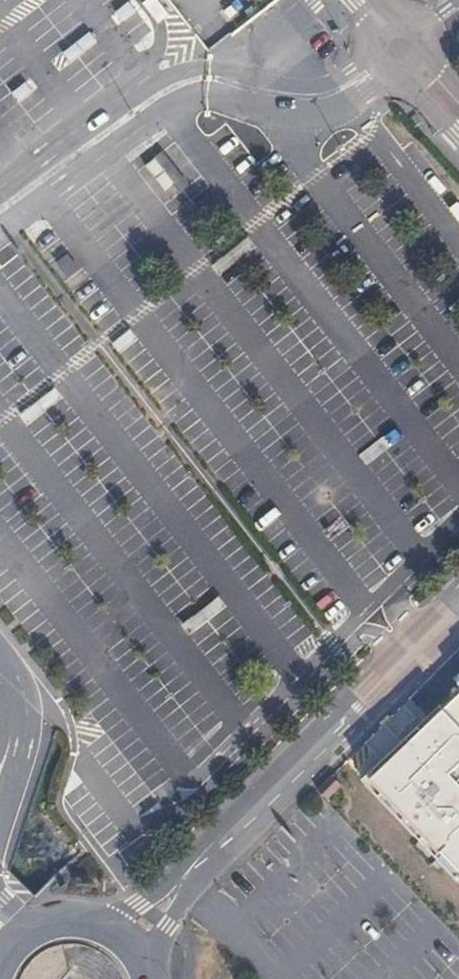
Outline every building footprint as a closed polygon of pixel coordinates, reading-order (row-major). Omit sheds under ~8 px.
[(160,153),(137,169),(171,214),(193,198),(160,153)] [(355,776),(449,875),(458,866),(458,795),(445,780),(458,767),(458,677),(355,776)] [(327,801),(344,785),(334,775),(318,791),(327,801)]
